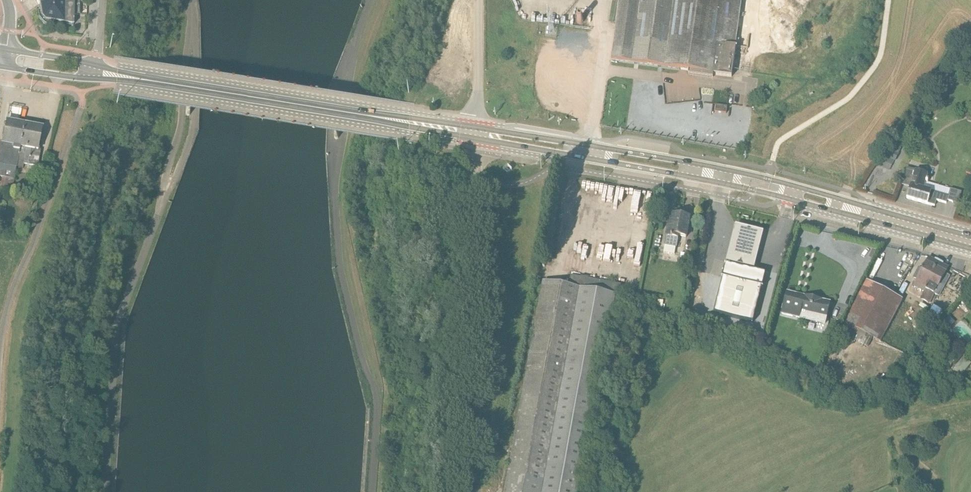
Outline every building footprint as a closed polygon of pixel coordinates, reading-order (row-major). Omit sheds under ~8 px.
[(79,6),(85,6),(85,0),(34,0),(39,7),(40,14),(79,6)] [(611,60),(689,71),(688,76),(712,79),(712,75),(731,78),(741,0),(619,0),(611,60)] [(79,6),(40,14),(37,14),(38,20),(44,27),(56,28),(56,25),(73,27),(73,18),(79,18),(79,6)] [(5,125),(2,145),(0,145),(0,169),(15,172),(23,128),(5,125)] [(42,132),(23,128),(15,172),(22,172),(22,169),(31,172),(31,170),(36,171),(40,150),(38,149),(42,132)] [(899,153),(888,147),(883,156),(884,156),(894,162),(895,162),(900,153),(899,153)] [(946,203),(948,196),(931,191),(924,188),(928,174),(915,170),(914,173),(905,171),(900,183),(910,187),(907,198),(935,206),(936,200),(946,203)] [(0,173),(0,182),(13,184),(14,176),(0,173)] [(13,184),(1,182),(0,186),(0,195),(10,197),(13,184)] [(689,220),(673,217),(671,225),(669,224),(668,224),(664,247),(665,248),(664,255),(674,257),(676,250),(679,239),(686,241),(689,220)] [(763,234),(736,228),(736,229),(727,263),(754,270),(763,236),(763,234)] [(944,274),(948,267),(929,257),(914,287),(923,292),(919,299),(921,300),(929,304),(934,294),(939,297),(949,277),(944,274)] [(765,275),(726,265),(714,314),(753,324),(765,275)] [(613,311),(616,311),(618,299),(619,299),(621,288),(588,282),(588,281),(581,279),(581,280),(571,279),(570,279),(569,289),(543,285),(506,491),(581,491),(613,311)] [(902,300),(864,280),(843,323),(849,326),(848,329),(854,332),(850,339),(867,349),(872,338),(880,343),(902,300)] [(830,303),(785,292),(780,316),(824,327),(825,327),(830,303)] [(962,375),(970,367),(970,362),(967,357),(955,367),(962,375)]
